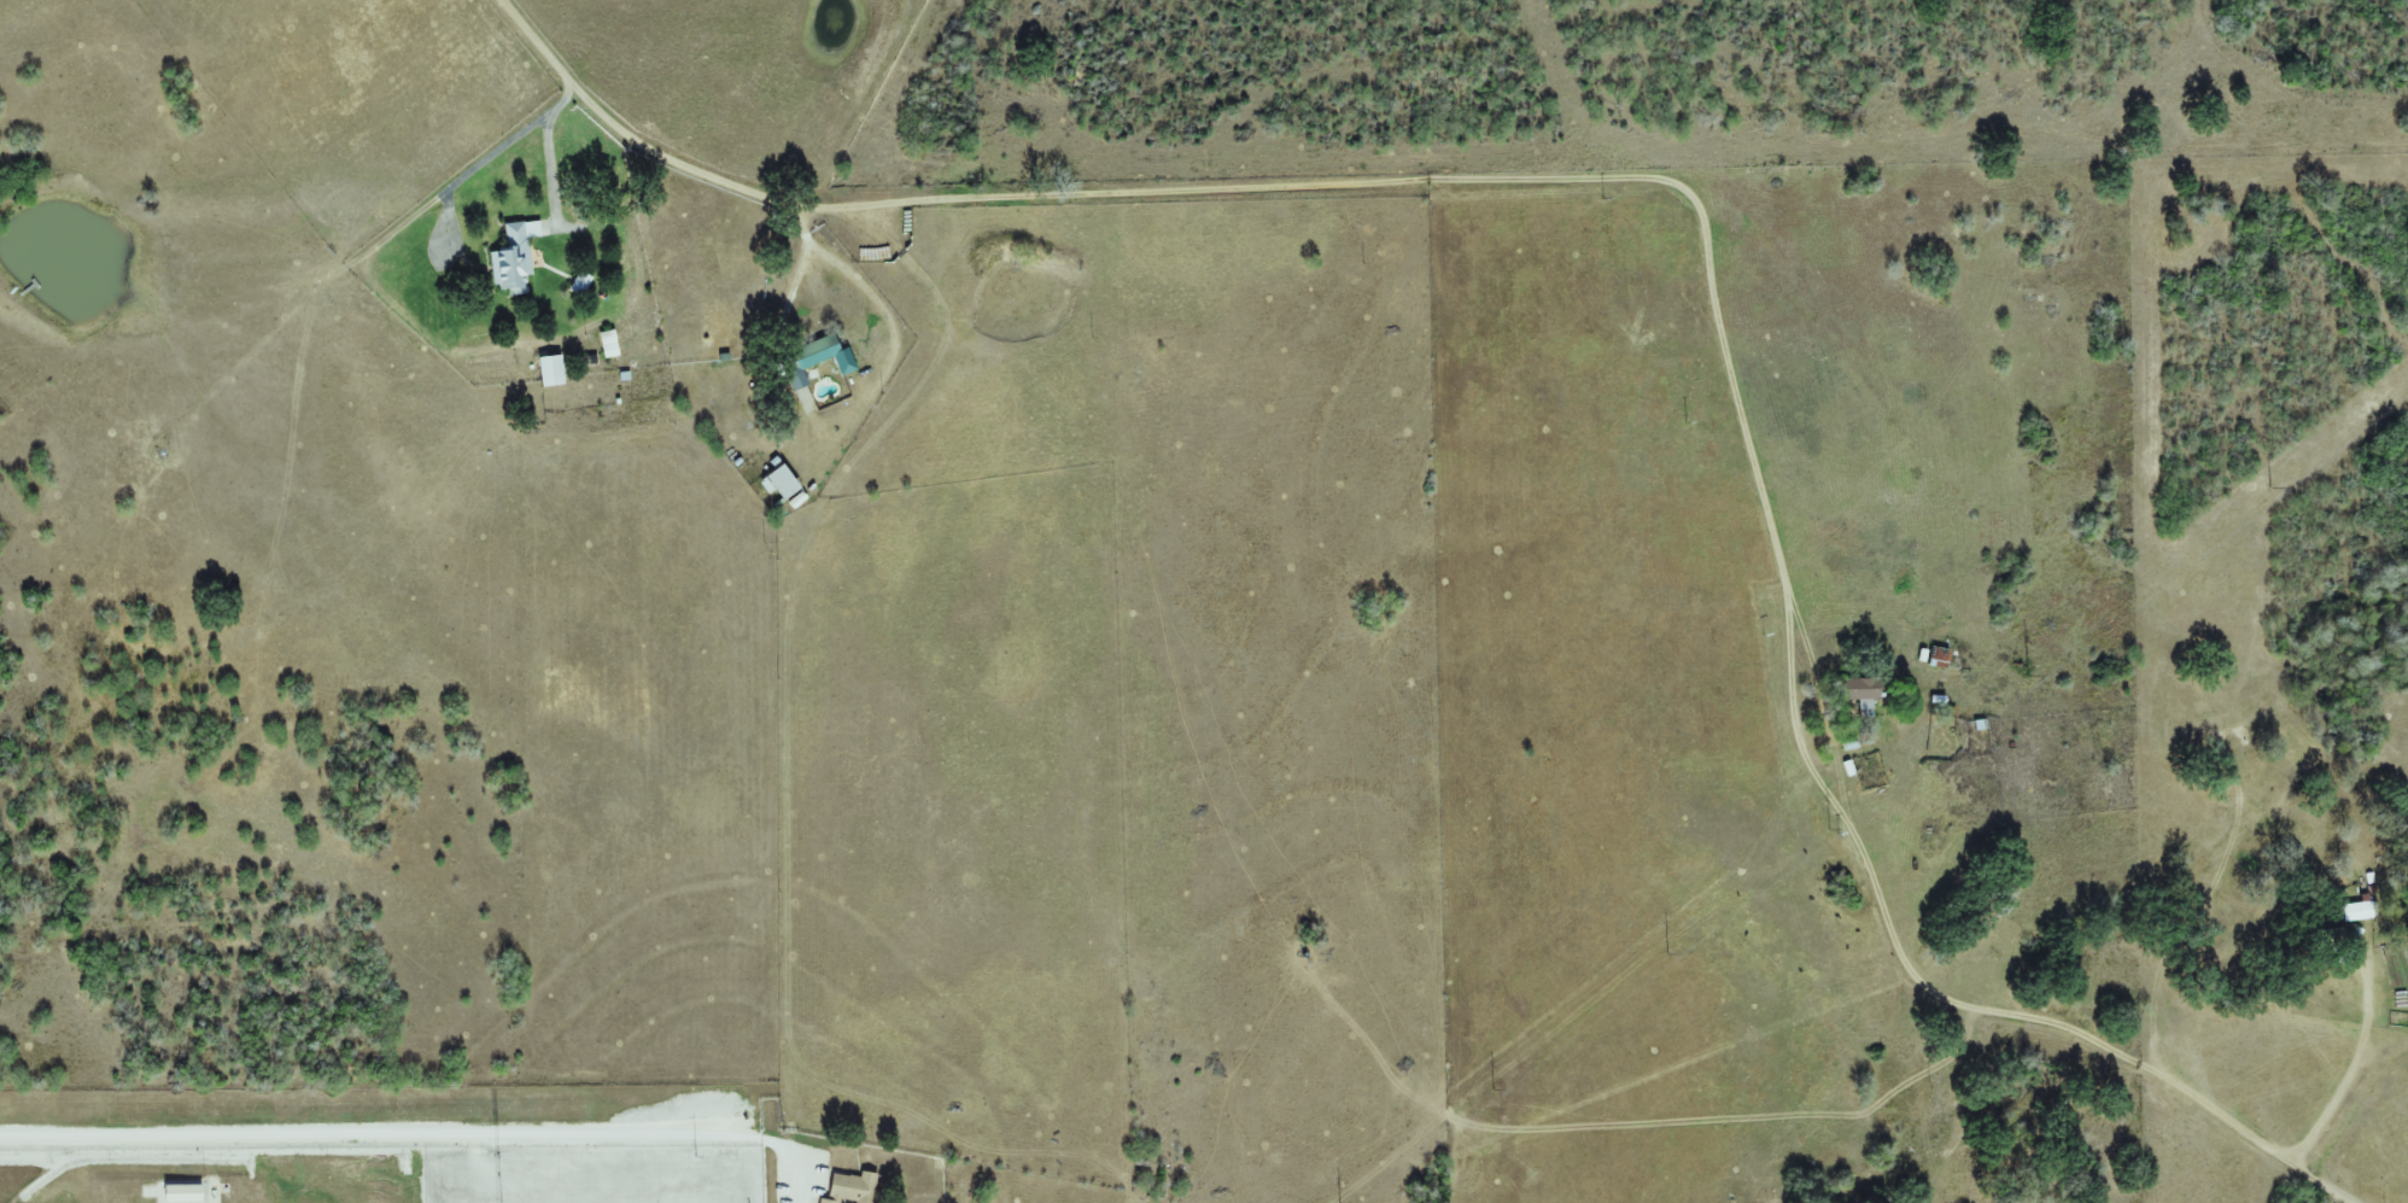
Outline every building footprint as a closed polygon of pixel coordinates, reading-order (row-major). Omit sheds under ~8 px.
[(493,252),(496,292),(512,290),(513,297),(530,295),(529,277),(534,276),(530,239),(543,238),(542,222),(507,225),(509,251),(493,252)] [(584,298),(595,278),(581,271),(570,291),(584,298)] [(621,356),(616,330),(600,333),(606,360),(621,356)] [(803,373),(844,354),(835,335),(794,355),(803,373)] [(540,358),(542,388),(566,386),(564,357),(540,358)] [(794,509),(809,499),(786,465),(768,477),(785,503),(789,501),(794,509)] [(1852,700),(1860,700),(1860,712),(1874,712),(1874,700),(1883,700),(1882,680),(1851,680),(1852,700)] [(2344,903),(2345,921),(2373,920),(2373,902),(2344,903)] [(879,1174),(863,1171),(862,1178),(835,1173),(830,1200),(821,1198),(821,1202),(874,1202),(879,1174)] [(205,1201),(204,1185),(168,1185),(168,1202),(205,1201)]
